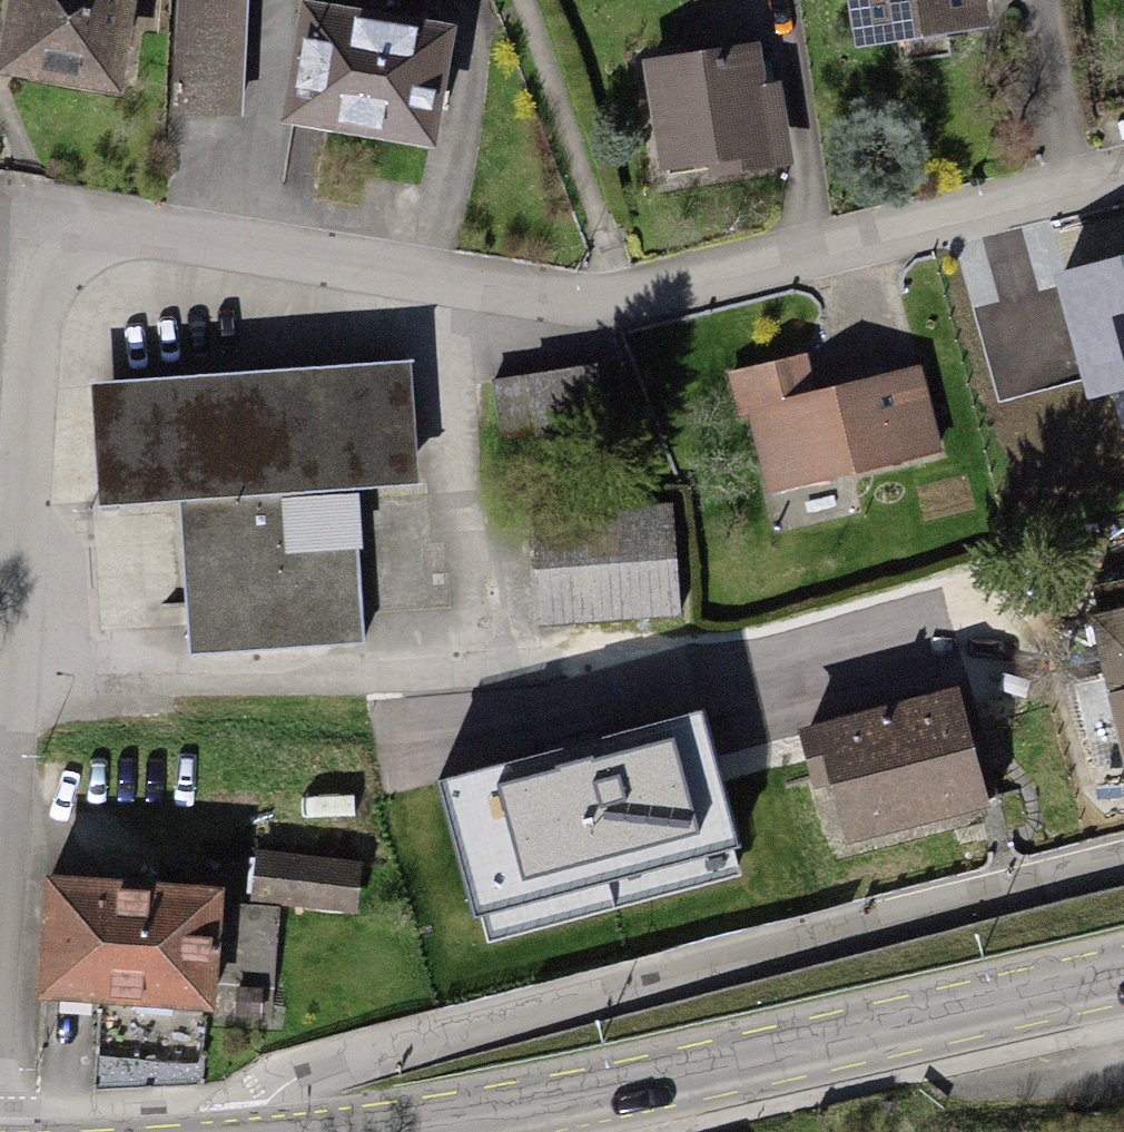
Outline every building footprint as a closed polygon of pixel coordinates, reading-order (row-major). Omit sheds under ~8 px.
[(9,67),(114,78),(123,0),(16,0),(9,67)] [(286,108),(422,134),(440,40),(438,40),(439,34),(407,28),(406,34),(372,27),(375,0),(306,0),(305,14),(286,108)] [(859,41),(889,35),(895,61),(955,49),(950,24),(980,18),(977,0),(851,0),(859,41)] [(744,55),(651,73),(668,166),(706,159),(708,169),(763,159),(755,115),(766,113),(762,93),(751,95),(744,55)] [(1067,275),(1093,392),(1123,385),(1123,262),(1067,275)] [(786,359),(733,372),(742,408),(751,406),(772,493),(941,452),(930,407),(901,414),(891,373),(794,396),(786,359)] [(379,360),(116,370),(122,515),(179,512),(183,607),(221,606),(222,623),(212,624),(213,652),(351,647),(345,494),(384,492),(379,360)] [(601,436),(594,370),(496,380),(502,439),(534,435),(534,443),(601,436)] [(669,514),(529,521),(534,627),(675,620),(669,514)] [(945,688),(799,729),(815,786),(833,781),(847,829),(989,790),(973,731),(958,735),(945,688)] [(732,844),(698,716),(443,784),(477,912),(732,844)] [(261,857),(258,899),(354,906),(357,864),(261,857)] [(55,885),(49,998),(217,1006),(216,1017),(281,1020),(286,909),(221,906),(221,892),(55,885)]
